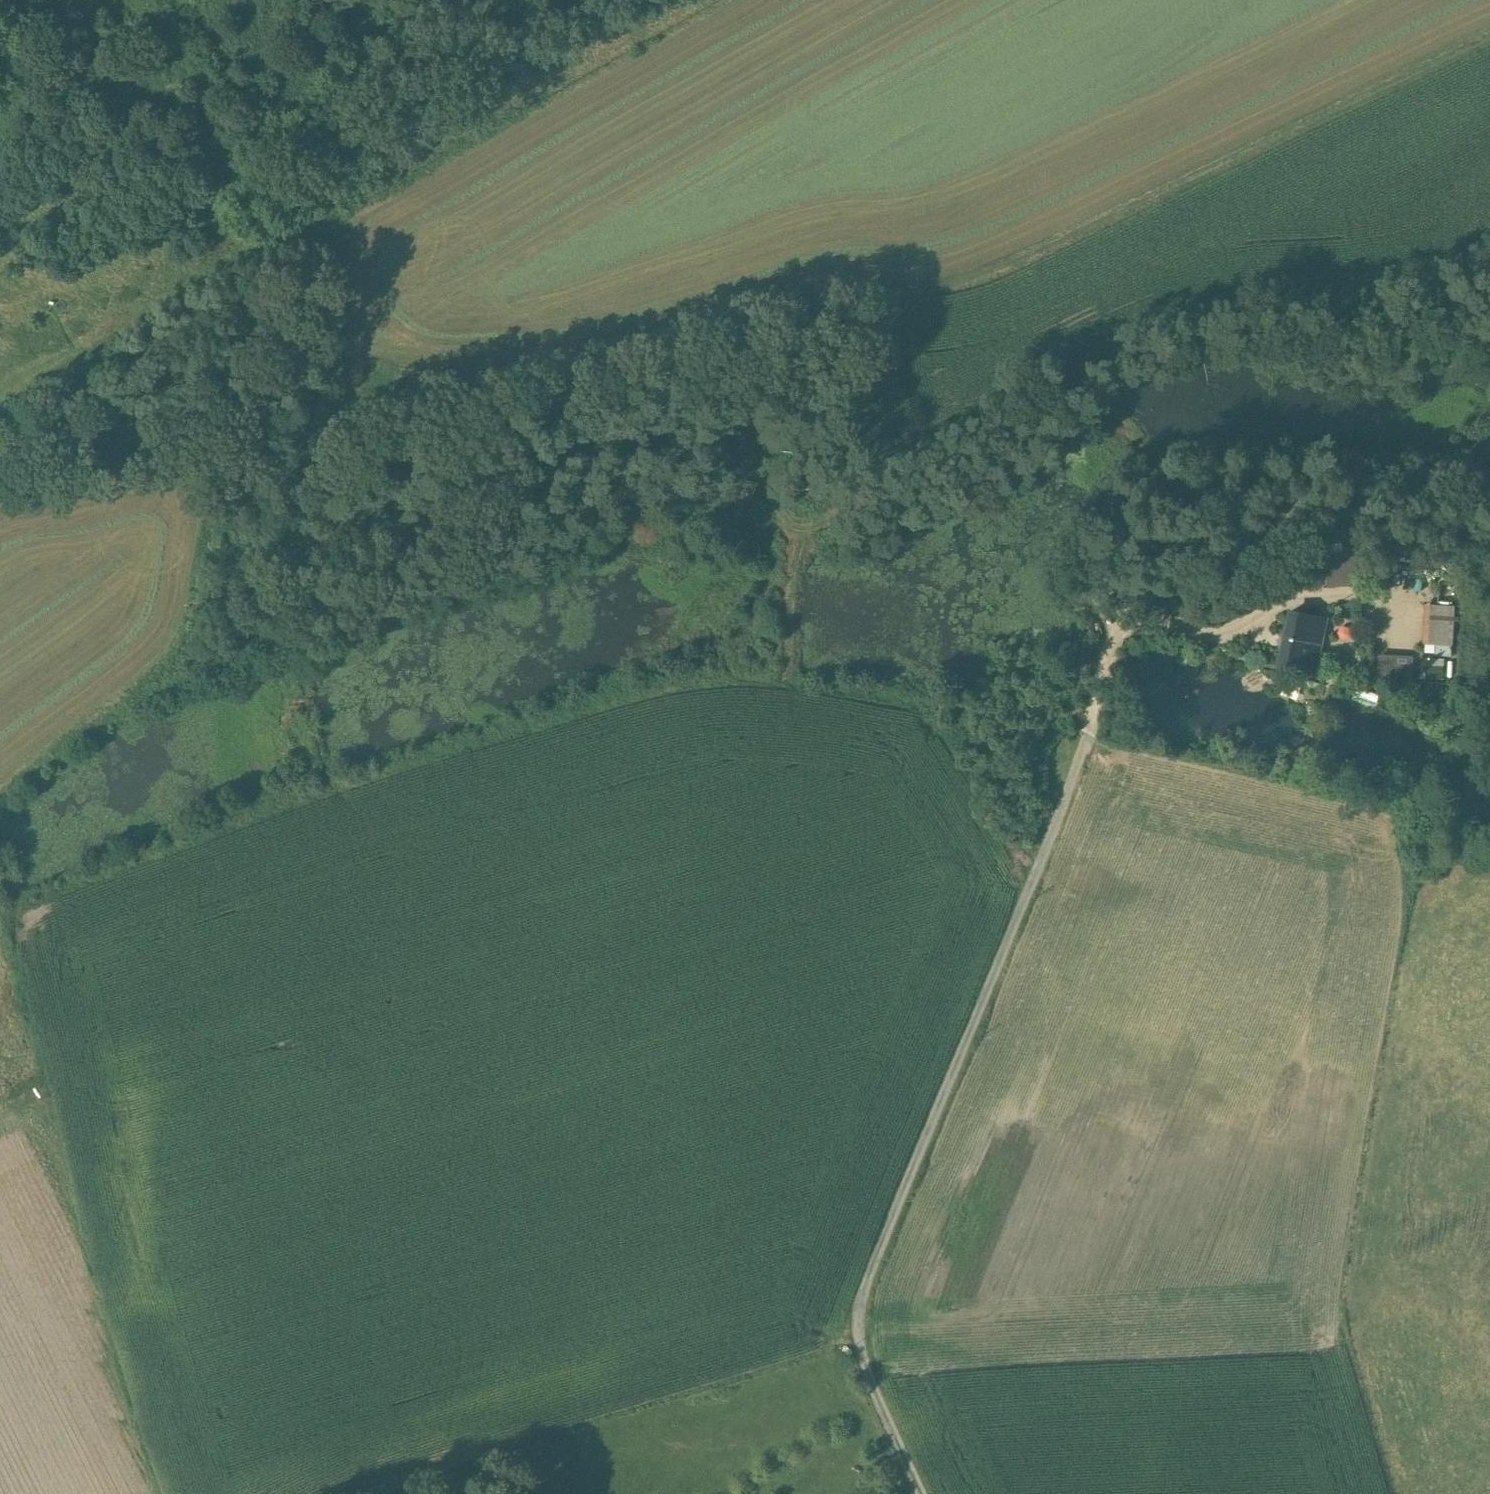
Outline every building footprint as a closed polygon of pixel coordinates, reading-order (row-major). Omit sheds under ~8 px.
[(1347,551),(1323,555),(1328,586),(1352,581),(1347,551)] [(1450,606),(1425,604),(1422,643),(1448,644),(1450,606)] [(1322,619),(1290,612),(1280,664),(1312,671),(1319,647),(1317,646),(1322,619)] [(1376,676),(1405,681),(1409,656),(1380,651),(1376,676)] [(1444,658),(1422,657),(1421,678),(1443,679),(1444,658)]
